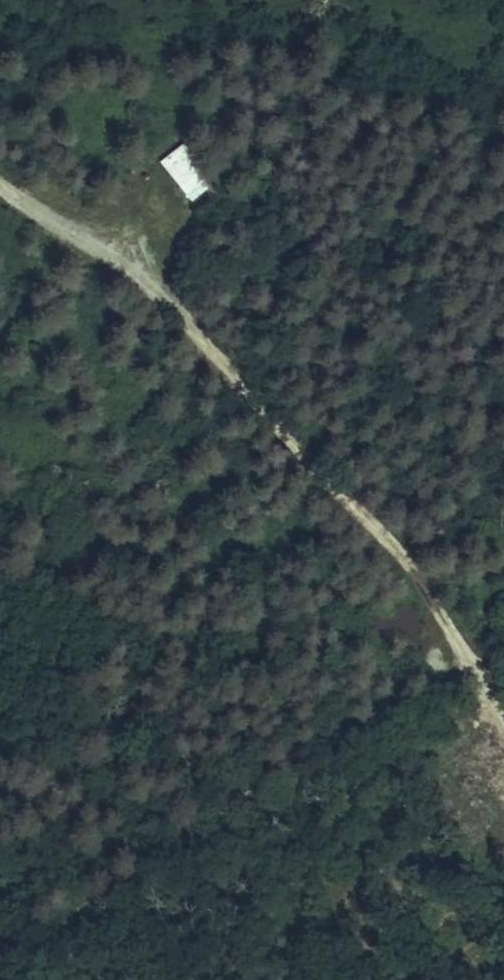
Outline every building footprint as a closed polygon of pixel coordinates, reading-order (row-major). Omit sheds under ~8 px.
[(157,162),(195,200),(223,172),(185,135),(157,162)]
